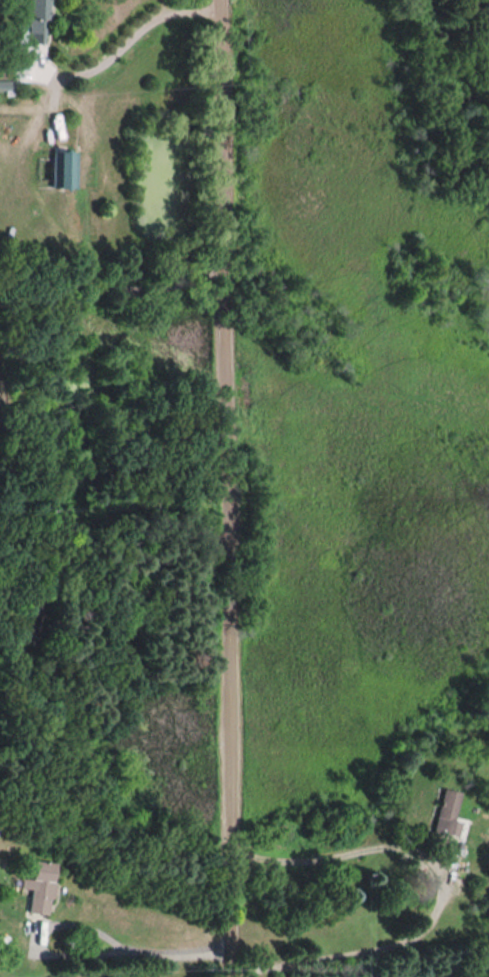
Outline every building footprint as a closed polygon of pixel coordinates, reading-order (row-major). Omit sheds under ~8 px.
[(45,0),(26,0),(26,42),(45,42),(45,0)] [(51,149),(51,188),(67,188),(67,149),(51,149)] [(461,794),(438,788),(427,829),(450,835),(461,794)] [(52,863),(31,861),(29,879),(19,878),(18,888),(29,888),(27,912),(48,913),(52,863)]
